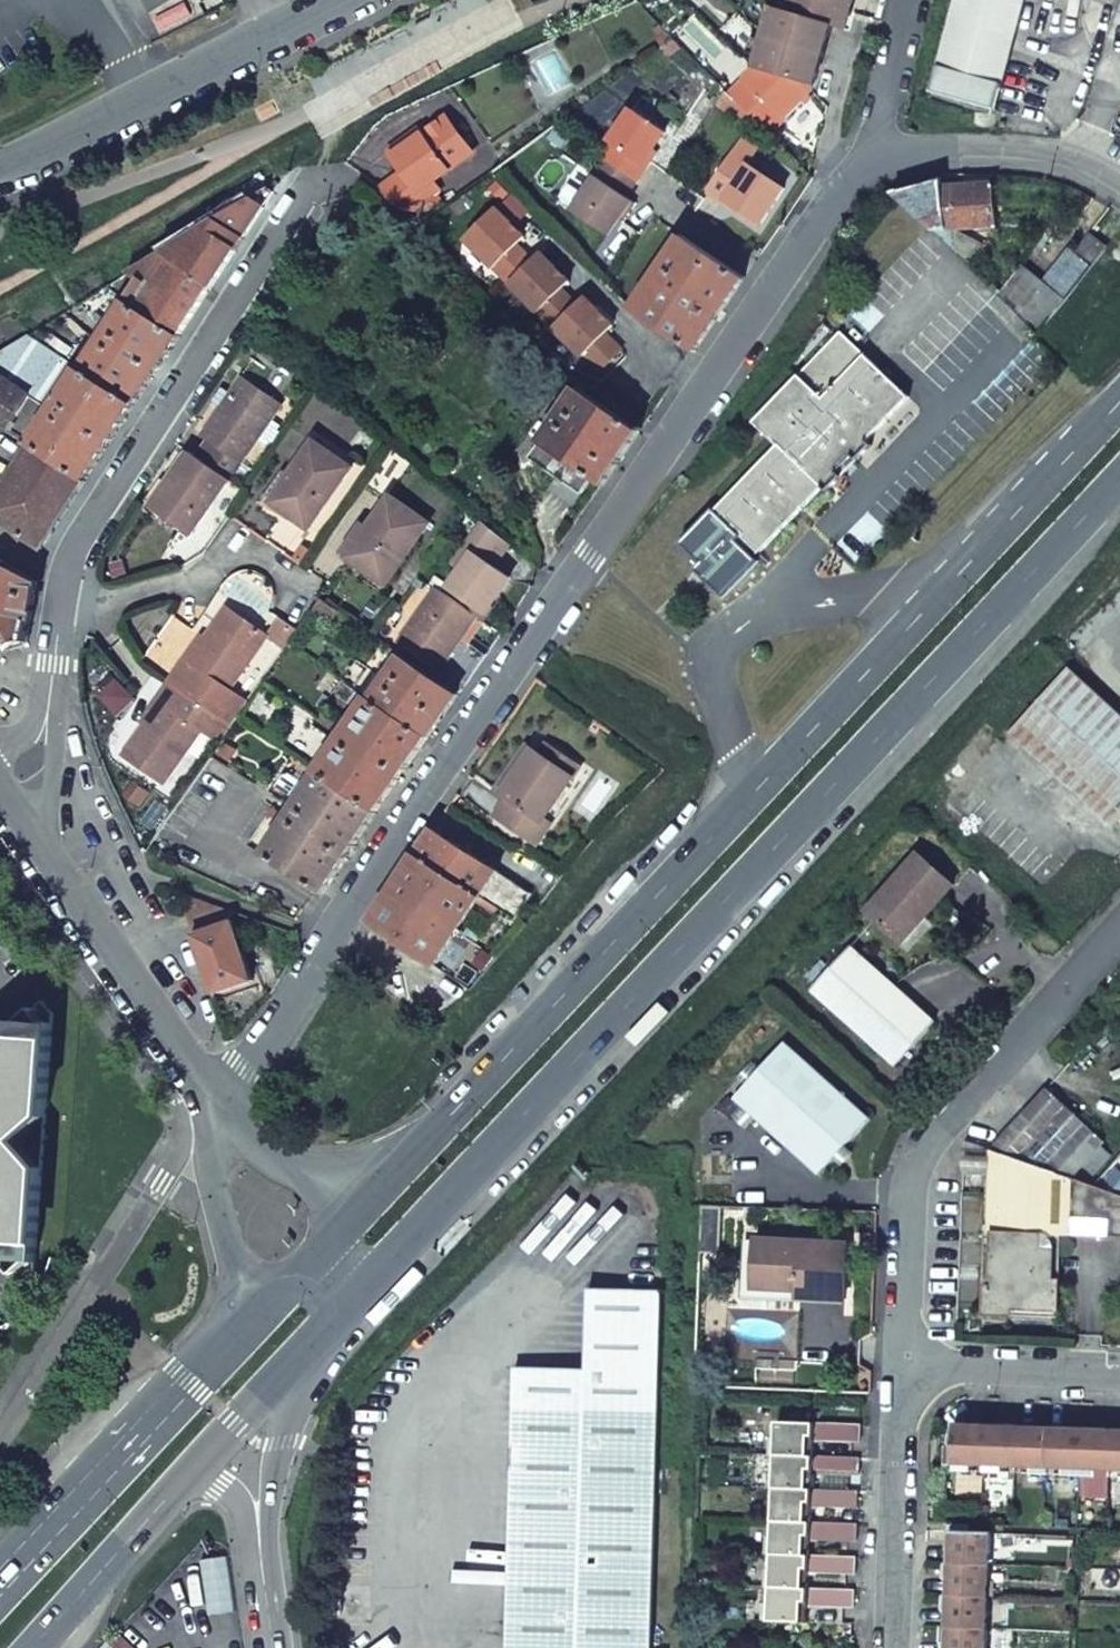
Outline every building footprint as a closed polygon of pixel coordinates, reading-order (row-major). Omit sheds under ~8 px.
[(830,31),(832,27),(845,31),(854,0),(852,0),(790,0),(787,12),(778,10),(780,11),(793,16),(793,17),(830,31)] [(938,67),(931,93),(995,110),(1026,0),(956,0),(938,67)] [(830,31),(793,17),(793,16),(780,11),(778,10),(773,8),(764,37),(769,41),(822,61),(830,31)] [(757,71),(812,92),(822,61),(769,41),(764,37),(755,69),(756,69),(757,71)] [(729,95),(769,134),(769,135),(812,92),(757,71),(756,69),(729,95)] [(644,165),(654,151),(666,133),(632,110),(610,143),(612,144),(602,158),(638,182),(648,168),(644,165)] [(433,180),(471,153),(445,118),(416,140),(412,135),(389,153),(403,172),(378,191),(406,216),(426,201),(419,191),(433,180)] [(654,151),(644,165),(648,168),(650,164),(658,154),(654,151)] [(737,152),(709,194),(724,205),(726,202),(762,226),(786,190),(750,166),(752,162),(737,152)] [(620,219),(632,202),(627,198),(638,182),(602,158),(591,175),(597,179),(574,213),(609,236),(620,219)] [(940,178),(891,190),(931,230),(995,226),(993,185),(941,189),(940,178)] [(433,180),(419,191),(426,201),(441,190),(433,180)] [(269,189),(252,200),(215,222),(162,254),(212,287),(274,193),(269,189)] [(632,202),(620,219),(624,221),(636,204),(632,202)] [(497,210),(465,242),(509,286),(532,262),(516,246),(524,238),(497,210)] [(1090,235),(1075,252),(1092,267),(1107,248),(1090,235)] [(682,237),(632,311),(694,353),(745,278),(682,237)] [(1070,248),(1040,281),(1064,301),(1092,267),(1075,252),(1070,248)] [(212,287),(162,254),(128,274),(140,282),(128,301),(179,337),(212,287)] [(509,286),(553,330),(577,306),(560,290),(567,282),(540,254),(532,262),(509,286)] [(612,326),(585,298),(577,306),(553,330),(580,358),(583,355),(600,371),(620,350),(604,334),(612,326)] [(83,371),(135,406),(179,337),(128,302),(103,338),(99,335),(96,340),(100,343),(83,371)] [(842,333),(759,427),(779,446),(716,511),(760,554),(797,516),(823,488),(827,493),(842,477),(838,473),(853,457),(857,462),(872,446),(868,441),(909,398),(842,333)] [(0,354),(0,425),(33,446),(0,500),(0,522),(43,550),(135,406),(83,371),(30,335),(0,354)] [(281,407),(243,381),(233,396),(223,411),(203,438),(210,442),(197,460),(229,482),(258,441),(272,421),(281,407)] [(577,389),(529,459),(559,480),(551,491),(572,506),(590,479),(602,487),(640,431),(577,389)] [(223,390),(213,404),(223,411),(233,396),(223,390)] [(281,428),(272,421),(258,441),(267,448),(270,444),(275,447),(283,436),(278,432),(281,428)] [(272,505),(309,531),(351,471),(315,445),(272,505)] [(229,482),(197,460),(189,454),(151,508),(190,536),(229,482)] [(347,560),(385,587),(428,526),(391,500),(369,530),(365,536),(347,560)] [(365,536),(369,530),(361,525),(340,555),(347,560),(365,536)] [(462,571),(449,590),(484,615),(490,606),(510,579),(494,567),(510,546),(484,525),(466,549),(474,555),(462,571)] [(466,549),(455,565),(462,571),(474,555),(466,549)] [(13,649),(28,643),(38,582),(3,562),(0,565),(0,637),(13,649)] [(466,610),(437,590),(400,644),(439,671),(476,617),(466,610)] [(321,601),(312,614),(329,627),(339,613),(321,601)] [(466,610),(484,622),(494,609),(490,606),(484,615),(470,605),(466,610)] [(170,685),(231,727),(248,704),(229,691),(267,637),(227,610),(190,664),(186,661),(170,685)] [(379,690),(373,700),(428,738),(459,694),(392,649),(380,669),(390,676),(383,685),(380,682),(375,688),(379,690)] [(450,659),(437,679),(459,694),(472,675),(450,659)] [(1114,828),(1119,821),(1119,715),(1069,669),(1009,733),(1114,828)] [(125,757),(164,785),(201,732),(220,744),(231,727),(170,685),(158,701),(162,704),(125,757)] [(338,742),(318,772),(378,812),(428,738),(373,700),(369,698),(341,738),(338,735),(334,740),(338,742)] [(246,726),(240,735),(252,743),(258,733),(246,726)] [(538,755),(571,778),(577,767),(545,745),(538,755)] [(503,795),(532,751),(525,746),(495,789),(503,795)] [(507,798),(494,817),(537,844),(549,827),(542,821),(571,778),(538,755),(532,751),(503,795),(507,798)] [(287,819),(263,855),(324,894),(378,812),(318,772),(295,807),(288,803),(280,815),(287,819)] [(434,829),(416,856),(482,897),(498,871),(434,829)] [(918,854),(866,912),(896,939),(922,910),(927,915),(954,886),(918,854)] [(416,856),(370,926),(436,968),(482,897),(416,856)] [(482,897),(515,919),(531,896),(532,895),(498,873),(482,897)] [(233,912),(180,894),(193,935),(233,922),(233,912)] [(922,910),(896,939),(901,943),(927,915),(922,910)] [(233,922),(193,935),(214,995),(217,994),(251,983),(253,982),(233,922)] [(812,991),(895,1066),(935,1022),(852,948),(812,991)] [(251,983),(217,994),(219,1002),(254,991),(253,989),(251,983)] [(263,985),(253,989),(254,991),(255,996),(266,992),(263,985)] [(23,1283),(35,1272),(53,1014),(43,1002),(0,1039),(0,1256),(23,1283)] [(785,1043),(735,1099),(820,1174),(870,1118),(844,1095),(852,1086),(840,1075),(832,1084),(785,1043)] [(1105,1142),(1047,1089),(992,1148),(1074,1177),(1105,1142)] [(985,1313),(1011,1313),(1012,1306),(1058,1308),(1059,1279),(1052,1278),(1053,1251),(1059,1251),(1060,1234),(1069,1234),(1070,1215),(1110,1216),(1110,1233),(1119,1233),(1119,1193),(1074,1177),(992,1148),(990,1148),(987,1231),(992,1231),(991,1283),(986,1283),(985,1313)] [(1110,1216),(1070,1215),(1069,1234),(1110,1233),(1110,1216)] [(757,1241),(755,1288),(799,1290),(799,1297),(845,1299),(847,1245),(757,1241)] [(508,1647),(651,1647),(660,1291),(589,1289),(587,1369),(515,1367),(508,1647)] [(770,1438),(769,1455),(776,1455),(814,1457),(815,1441),(850,1442),(855,1442),(861,1442),(861,1425),(777,1422),(777,1438),(770,1438)] [(955,1427),(953,1469),(970,1470),(970,1463),(985,1463),(987,1429),(987,1424),(973,1424),(969,1428),(959,1427),(955,1427)] [(985,1463),(985,1470),(1001,1471),(1001,1464),(1017,1464),(1018,1425),(1004,1424),(1000,1429),(987,1429),(985,1463)] [(1018,1425),(1017,1464),(1032,1465),(1032,1472),(1048,1473),(1048,1465),(1050,1431),(1035,1430),(1032,1426),(1018,1425)] [(1050,1431),(1048,1465),(1064,1466),(1064,1473),(1080,1473),(1081,1432),(1067,1431),(1064,1427),(1050,1426),(1050,1431)] [(1081,1432),(1080,1473),(1095,1474),(1096,1467),(1112,1467),(1113,1428),(1099,1428),(1095,1432),(1081,1432)] [(1112,1467),(1119,1468),(1119,1428),(1113,1428),(1112,1467)] [(768,1471),(767,1488),(775,1488),(812,1490),(813,1474),(850,1475),(860,1476),(860,1463),(860,1458),(850,1458),(814,1457),(776,1455),(775,1471),(768,1471)] [(767,1504),(766,1522),(773,1522),(811,1523),(812,1507),(849,1509),(853,1509),(858,1509),(859,1492),(850,1491),(812,1490),(775,1488),(774,1505),(767,1504)] [(765,1537),(765,1555),(773,1555),(810,1556),(810,1540),(848,1542),(852,1542),(857,1542),(857,1525),(848,1525),(811,1523),(773,1522),(773,1538),(765,1537)] [(950,1546),(950,1562),(955,1563),(990,1564),(991,1532),(955,1531),(955,1546),(950,1546)] [(765,1571),(764,1588),(771,1588),(809,1590),(809,1574),(845,1575),(849,1575),(855,1575),(856,1558),(848,1558),(810,1556),(773,1555),(772,1571),(765,1571)] [(949,1578),(948,1595),(953,1595),(988,1596),(990,1564),(955,1563),(954,1578),(949,1578)] [(763,1604),(763,1621),(807,1623),(808,1607),(841,1608),(850,1609),(855,1609),(855,1592),(845,1591),(809,1590),(771,1588),(770,1605),(763,1604)] [(948,1610),(947,1626),(952,1627),(987,1628),(988,1596),(953,1595),(952,1610),(948,1610)] [(329,1616),(342,1616),(343,1600),(329,1600),(329,1616)] [(946,1647),(986,1647),(987,1628),(952,1627),(951,1642),(947,1642),(946,1647)]
